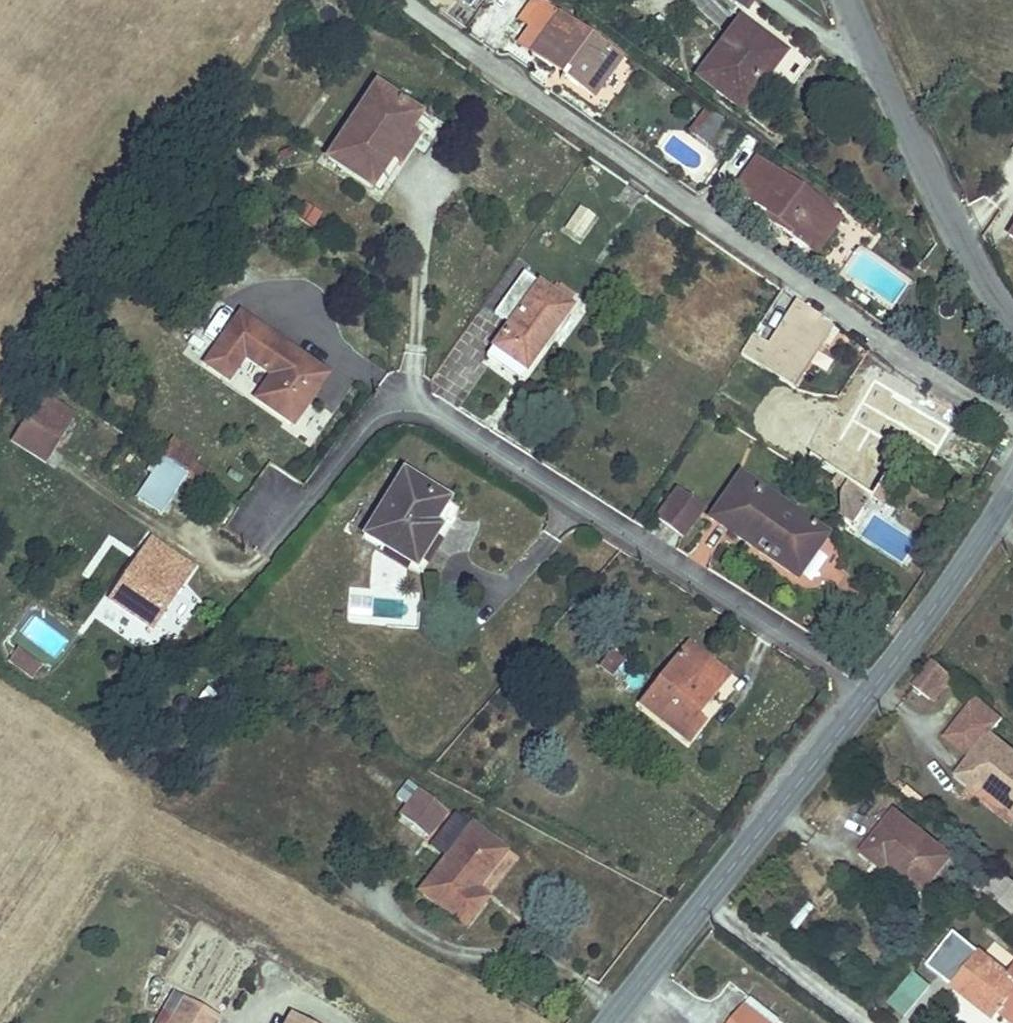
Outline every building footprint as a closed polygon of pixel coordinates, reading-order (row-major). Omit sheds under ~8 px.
[(521,17),(535,29),(523,44),(595,97),(621,63),(536,0),(521,17)] [(742,21),(699,79),(745,113),(789,54),(742,21)] [(408,102),(368,73),(317,149),(363,179),(394,132),(389,128),(408,102)] [(720,154),(732,138),(717,128),(722,122),(704,109),(688,131),(720,154)] [(756,161),(735,188),(775,217),(770,223),(806,248),(831,214),(756,161)] [(314,229),(322,213),(304,203),(295,219),(314,229)] [(577,241),(595,218),(578,205),(560,228),(577,241)] [(517,335),(495,370),(525,391),(575,316),(528,285),(503,325),(517,335)] [(741,352),(754,361),(790,384),(831,322),(795,299),(767,342),(753,333),(741,352)] [(297,352),(214,303),(183,357),(210,371),(220,350),(251,366),(237,389),(275,410),(296,377),(287,371),(297,352)] [(296,377),(306,357),(297,352),(287,371),(296,377)] [(877,379),(840,440),(859,451),(870,433),(929,468),(955,426),(877,379)] [(67,413),(33,388),(28,394),(63,418),(67,413)] [(0,430),(0,436),(32,459),(63,418),(28,394),(0,430)] [(182,458),(186,454),(161,435),(147,451),(151,453),(174,470),(182,458)] [(151,453),(123,493),(146,510),(170,479),(188,493),(194,485),(174,470),(151,453)] [(202,473),(182,458),(174,470),(194,485),(202,473)] [(405,464),(365,529),(419,562),(445,520),(438,516),(452,494),(405,464)] [(829,534),(740,476),(709,522),(798,580),(829,534)] [(675,492),(653,523),(679,542),(701,512),(675,492)] [(186,566),(141,541),(105,606),(150,630),(161,612),(153,606),(167,577),(177,582),(186,566)] [(682,711),(716,668),(676,639),(626,701),(676,740),(692,718),(682,711)] [(39,665),(15,647),(6,659),(30,677),(39,665)] [(607,660),(593,648),(584,662),(599,673),(607,660)] [(923,694),(943,669),(927,656),(907,682),(923,694)] [(928,698),(948,672),(943,669),(923,694),(928,698)] [(993,736),(1007,719),(980,698),(947,743),(974,762),(961,781),(978,792),(983,785),(1012,807),(1012,751),(993,736)] [(445,808),(405,778),(393,794),(408,805),(401,815),(427,834),(445,808)] [(472,824),(456,812),(430,845),(446,858),(472,824)] [(882,863),(922,898),(949,863),(896,820),(862,860),(876,872),(882,863)] [(508,850),(472,824),(446,858),(422,892),(468,925),(488,898),(478,890),(508,850)] [(999,880),(981,901),(1012,926),(1012,891),(1004,883),(999,880)] [(941,977),(991,1015),(996,1008),(1000,1002),(1012,1012),(1012,968),(1008,974),(953,931),(927,966),(941,977)] [(904,1016),(931,986),(915,971),(887,1001),(904,1016)] [(182,994),(174,1009),(184,1014),(181,1019),(179,1022),(221,1022),(224,1017),(182,994)] [(996,1008),(1012,1021),(1012,1012),(1000,1002),(996,1008)] [(746,1006),(733,1022),(768,1022),(746,1006)] [(184,1014),(174,1009),(171,1014),(181,1019),(184,1014)]
